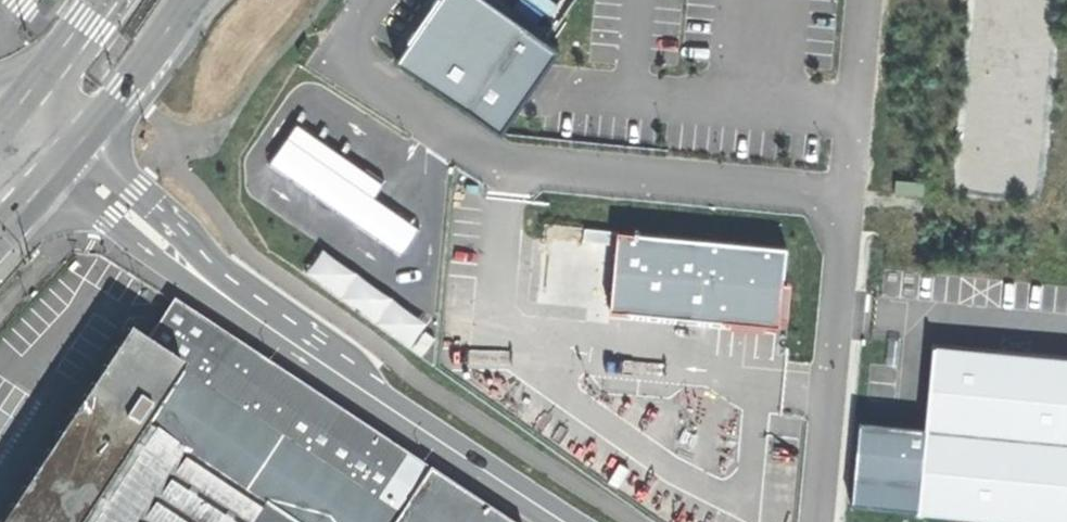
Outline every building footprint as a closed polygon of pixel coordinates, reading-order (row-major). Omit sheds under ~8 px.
[(489,0),(440,0),(400,57),(500,127),(556,47),(489,0)] [(295,122),(269,162),(402,249),(418,223),(373,194),(382,179),(295,122)] [(924,182),(896,180),(895,194),(923,196),(924,182)] [(787,247),(617,231),(609,309),(779,325),(787,247)] [(170,301),(142,345),(178,368),(78,521),(512,521),(170,301)] [(178,368),(142,345),(124,333),(3,521),(78,521),(178,368)] [(943,358),(935,440),(928,518),(967,521),(1066,521),(1066,369),(943,358)] [(935,440),(860,434),(853,512),(928,518),(935,440)]
